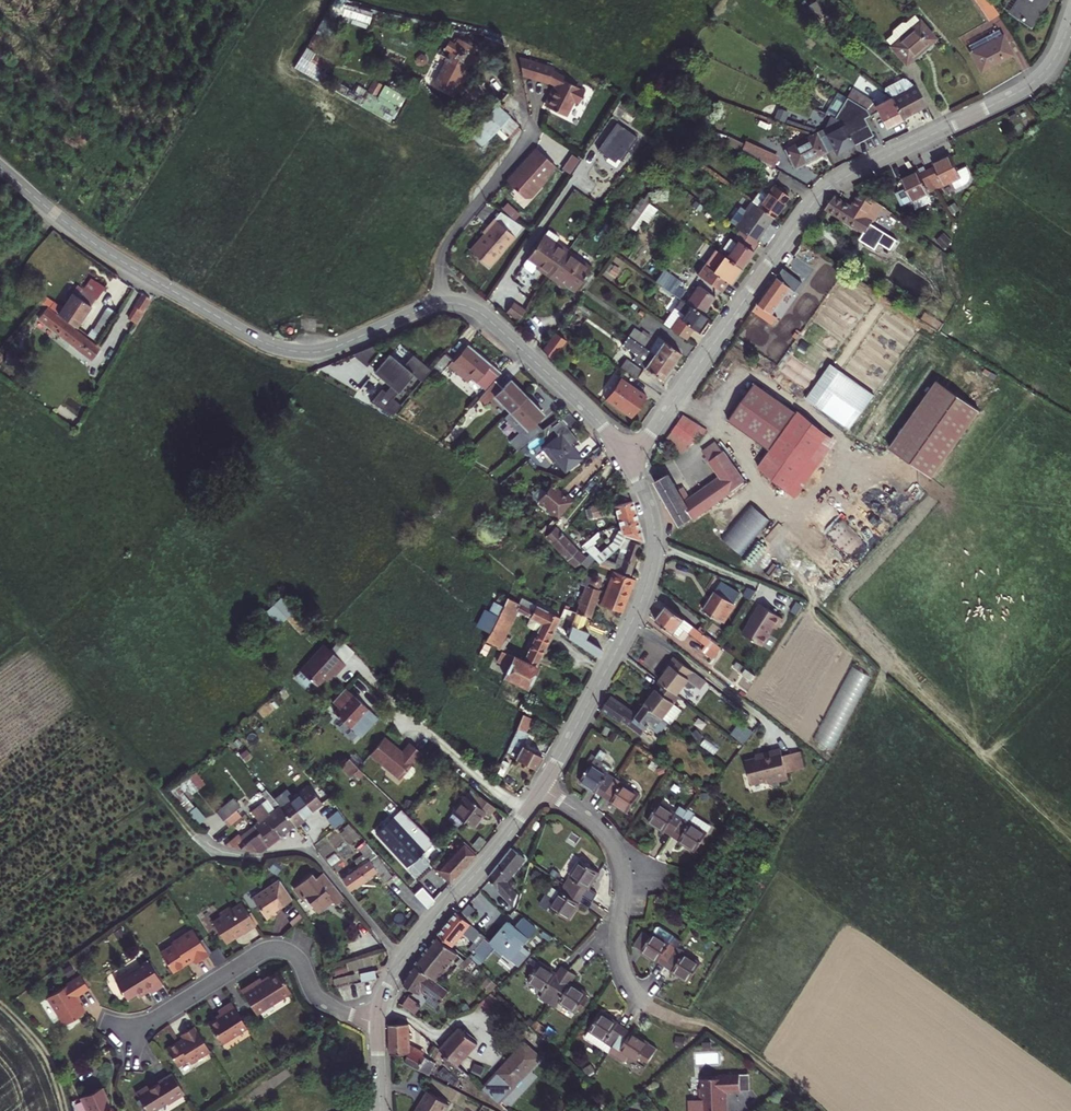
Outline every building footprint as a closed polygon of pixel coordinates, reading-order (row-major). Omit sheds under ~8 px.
[(989,0),(976,0),(990,20),(999,14),(989,0)] [(1027,23),(1039,6),(1041,7),(1046,0),(1008,0),(1003,7),(1027,23)] [(1041,7),(1039,6),(1027,23),(1030,25),(1041,7)] [(914,15),(905,22),(910,28),(919,20),(914,15)] [(885,40),(906,63),(935,38),(919,20),(910,28),(905,22),(901,22),(892,30),(892,34),(885,40)] [(972,51),(970,52),(981,71),(1010,56),(1004,46),(1007,44),(1002,35),(999,29),(985,37),(988,42),(972,51)] [(969,45),(972,51),(988,42),(985,37),(969,45)] [(448,59),(434,83),(452,92),(464,69),(475,48),(459,38),(455,45),(448,41),(440,55),(448,59)] [(1010,56),(1013,54),(1007,44),(1004,46),(1010,56)] [(306,48),(300,59),(309,65),(310,63),(315,55),(316,54),(306,48)] [(467,71),(471,73),(482,52),(475,48),(464,69),(467,71)] [(422,66),(428,62),(427,56),(421,53),(416,58),(416,64),(422,66)] [(322,70),(326,62),(315,55),(310,63),(322,70)] [(579,103),(585,90),(567,81),(568,79),(552,71),(553,68),(519,57),(522,75),(548,83),(553,85),(556,87),(546,106),(566,116),(574,100),(579,103)] [(300,59),(295,67),(315,79),(318,73),(320,71),(309,65),(300,59)] [(781,71),(787,67),(781,60),(776,64),(781,71)] [(452,92),(455,94),(467,71),(464,69),(452,92)] [(318,73),(315,79),(361,105),(364,99),(318,73)] [(891,97),(902,118),(912,113),(911,112),(926,104),(917,86),(915,87),(907,79),(905,78),(887,88),(886,90),(892,97),(891,97)] [(375,81),(369,91),(377,96),(383,85),(375,81)] [(553,85),(544,105),(546,106),(556,87),(553,85)] [(361,105),(390,121),(404,96),(386,86),(379,99),(368,93),(364,99),(361,105)] [(866,109),(869,115),(878,110),(879,113),(886,127),(902,118),(891,97),(876,105),(874,101),(852,88),(847,97),(866,109)] [(854,143),(854,144),(863,139),(862,137),(871,132),(867,125),(865,126),(861,119),(864,118),(869,115),(866,109),(847,97),(835,117),(841,120),(854,143)] [(482,146),(511,117),(501,108),(497,104),(469,133),(482,146)] [(799,124),(803,113),(779,106),(776,116),(799,124)] [(624,111),(618,107),(613,114),(619,118),(624,111)] [(830,125),(817,132),(827,152),(834,148),(836,153),(854,143),(841,120),(835,117),(830,125)] [(616,123),(597,150),(614,162),(615,160),(614,160),(616,157),(621,161),(637,137),(616,123)] [(784,149),(795,169),(827,152),(817,132),(784,149)] [(759,160),(762,161),(766,151),(745,141),(741,151),(759,160)] [(506,181),(525,198),(530,198),(547,179),(545,177),(555,166),(536,148),(506,181)] [(762,161),(774,167),(779,157),(766,151),(762,161)] [(573,156),(563,169),(570,174),(579,160),(573,156)] [(934,167),(927,171),(936,189),(952,181),(956,189),(964,185),(967,183),(969,180),(970,176),(969,173),(966,167),(958,171),(950,156),(933,165),(934,167)] [(779,171),(774,167),(762,161),(759,160),(753,174),(767,181),(773,185),(779,171)] [(936,189),(927,171),(920,174),(918,172),(901,180),(905,189),(895,194),(901,206),(936,189)] [(772,216),(773,217),(788,196),(773,185),(763,200),(758,206),(772,216)] [(622,224),(629,230),(631,227),(642,213),(649,203),(649,202),(654,196),(648,192),(644,199),(642,197),(622,224)] [(852,208),(834,197),(825,209),(863,232),(879,242),(878,243),(890,251),(896,241),(870,225),(882,207),(862,193),(852,208)] [(752,201),(758,206),(763,200),(756,195),(752,201)] [(772,216),(758,206),(758,207),(751,202),(745,210),(747,211),(735,227),(739,230),(756,242),(768,224),(767,223),(772,216)] [(646,216),(648,218),(655,208),(649,203),(642,213),(646,216)] [(642,213),(631,227),(636,231),(646,216),(642,213)] [(515,236),(494,219),(488,226),(489,227),(470,250),(489,266),(515,236)] [(548,229),(545,235),(555,242),(559,237),(548,229)] [(726,257),(741,268),(759,244),(756,242),(739,230),(734,238),(738,241),(736,243),(731,239),(724,249),(729,253),(726,257)] [(863,232),(858,240),(874,250),(878,243),(879,242),(863,232)] [(549,276),(567,251),(555,242),(545,235),(544,234),(528,257),(538,264),(542,267),(540,270),(549,276)] [(695,272),(697,274),(715,249),(712,248),(695,272)] [(715,249),(697,274),(719,290),(726,280),(728,282),(730,283),(741,268),(726,257),(715,249)] [(591,268),(567,251),(549,276),(558,282),(560,280),(564,283),(575,290),(591,268)] [(681,282),(663,269),(655,281),(673,293),(681,282)] [(802,283),(783,269),(777,277),(776,277),(752,311),(772,325),(777,317),(773,314),(791,289),(795,292),(802,283)] [(54,303),(50,308),(58,314),(63,317),(76,326),(96,299),(97,300),(105,287),(97,281),(97,282),(91,278),(83,289),(78,285),(61,308),(54,303)] [(719,290),(721,291),(728,282),(726,280),(719,290)] [(686,303),(702,314),(715,297),(699,285),(686,303)] [(150,299),(142,294),(134,306),(136,307),(129,319),(134,322),(150,299)] [(514,301),(526,310),(530,304),(518,295),(514,301)] [(698,332),(708,319),(702,314),(686,303),(681,299),(674,308),(684,315),(681,318),(678,317),(670,328),(685,339),(693,328),(698,332)] [(506,312),(518,320),(526,310),(514,301),(506,312)] [(134,306),(126,317),(129,319),(136,307),(134,306)] [(47,307),(38,318),(70,343),(67,347),(72,351),(75,347),(90,359),(93,358),(98,349),(98,347),(74,328),(76,326),(63,317),(58,314),(57,315),(47,307)] [(939,331),(943,324),(924,312),(920,319),(939,331)] [(628,336),(643,346),(649,339),(641,333),(634,328),(628,336)] [(649,339),(651,336),(643,330),(641,333),(649,339)] [(623,343),(638,354),(643,346),(628,336),(623,343)] [(651,352),(671,367),(681,353),(658,337),(650,348),(652,349),(651,352)] [(542,350),(549,355),(557,343),(550,339),(542,350)] [(355,352),(352,353),(366,366),(379,351),(372,345),(355,352)] [(444,354),(431,369),(439,376),(448,365),(467,381),(470,377),(486,390),(494,380),(500,372),(491,364),(491,365),(468,345),(454,362),(444,354)] [(662,380),(671,367),(651,352),(649,354),(647,352),(639,363),(662,380)] [(381,387),(370,400),(384,409),(392,400),(413,374),(421,381),(423,379),(431,369),(413,354),(403,365),(389,353),(375,369),(392,383),(385,391),(381,387)] [(636,378),(642,370),(626,358),(620,367),(636,378)] [(805,402),(850,431),(875,395),(830,365),(805,402)] [(621,377),(605,399),(631,417),(641,403),(639,401),(644,394),(621,377)] [(502,388),(494,380),(486,390),(485,391),(492,398),(494,396),(510,413),(527,396),(511,380),(502,388)] [(938,381),(890,449),(932,478),(980,410),(938,381)] [(796,412),(756,383),(741,404),(781,433),(796,412)] [(471,407),(479,413),(492,398),(485,391),(471,407)] [(502,452),(507,458),(519,448),(521,446),(543,429),(535,421),(543,413),(527,396),(510,413),(504,418),(522,436),(502,452)] [(392,400),(384,409),(393,414),(399,406),(392,400)] [(559,435),(545,447),(565,471),(581,458),(571,445),(578,440),(567,427),(576,420),(567,411),(559,417),(561,419),(552,426),(559,435)] [(798,411),(758,468),(798,496),(838,440),(798,411)] [(683,441),(689,434),(696,440),(708,431),(683,415),(665,440),(681,453),(687,448),(683,441)] [(683,441),(687,448),(696,440),(689,434),(683,441)] [(655,482),(680,527),(693,519),(744,482),(716,442),(703,452),(721,478),(690,500),(683,487),(677,491),(668,475),(655,482)] [(557,520),(574,500),(567,494),(565,496),(551,485),(538,501),(547,509),(546,510),(557,520)] [(615,502),(628,496),(625,489),(612,495),(615,502)] [(632,501),(614,506),(620,526),(638,521),(633,501),(632,501)] [(585,509),(588,518),(602,514),(599,504),(590,506),(590,508),(585,509)] [(644,541),(638,521),(620,526),(621,530),(618,531),(612,542),(598,554),(585,542),(581,546),(594,558),(599,564),(600,563),(604,559),(619,546),(625,536),(631,538),(641,541),(644,541)] [(577,550),(555,527),(545,536),(567,559),(575,566),(585,558),(577,550)] [(631,574),(640,544),(630,541),(631,538),(625,536),(619,546),(622,547),(616,563),(604,559),(600,563),(613,568),(631,574)] [(613,574),(633,581),(634,579),(614,571),(613,574)] [(580,583),(585,585),(587,586),(589,578),(590,576),(583,574),(580,583)] [(601,604),(621,612),(633,581),(613,574),(601,604)] [(590,577),(589,578),(587,586),(598,589),(600,582),(601,582),(601,580),(600,579),(600,578),(600,577),(599,577),(598,576),(597,575),(596,575),(594,575),(593,575),(592,576),(591,577),(590,577)] [(721,582),(703,611),(722,622),(740,594),(721,582)] [(576,612),(590,617),(600,590),(598,589),(587,586),(585,585),(576,612)] [(756,591),(747,587),(742,596),(750,601),(756,591)] [(510,649),(504,646),(497,661),(509,667),(504,676),(526,687),(537,667),(536,667),(550,638),(553,631),(560,617),(536,605),(533,610),(518,603),(507,597),(503,606),(498,616),(492,629),(485,640),(497,647),(504,635),(516,610),(530,618),(527,624),(528,627),(538,632),(523,661),(508,653),(510,649)] [(758,610),(748,626),(767,638),(779,620),(781,621),(788,611),(765,597),(757,610),(758,610)] [(282,622),(293,611),(281,598),(269,609),(282,622)] [(518,603),(533,610),(536,605),(521,598),(518,603)] [(488,611),(498,616),(503,606),(493,601),(488,611)] [(685,620),(667,607),(656,622),(673,635),(674,633),(679,636),(684,629),(705,646),(702,651),(712,659),(721,648),(685,620)] [(582,629),(586,617),(576,612),(570,610),(564,608),(560,617),(569,621),(573,622),(569,631),(565,630),(564,634),(581,646),(589,632),(582,629)] [(607,640),(597,636),(593,644),(603,648),(607,640)] [(334,654),(344,663),(354,652),(343,643),(334,654)] [(334,654),(324,644),(296,675),(296,678),(306,687),(309,687),(313,682),(317,686),(329,673),(334,676),(345,664),(344,663),(334,654)] [(666,673),(659,681),(677,695),(684,686),(687,689),(688,689),(689,689),(691,688),(692,688),(693,688),(694,689),(696,686),(701,689),(706,682),(674,657),(666,668),(668,669),(666,673)] [(742,674),(746,669),(737,662),(733,667),(742,674)] [(850,664),(817,739),(837,748),(870,673),(850,664)] [(651,696),(645,705),(668,723),(670,725),(681,710),(674,704),(679,697),(677,695),(659,681),(651,691),(654,693),(651,696)] [(378,718),(345,688),(332,702),(339,707),(334,712),(361,737),(378,718)] [(284,700),(288,696),(282,689),(277,693),(284,700)] [(610,697),(602,709),(620,723),(622,720),(641,735),(648,726),(659,734),(668,723),(645,705),(636,716),(610,697)] [(506,753),(535,769),(542,756),(523,746),(529,733),(525,731),(531,718),(523,714),(506,753)] [(741,722),(733,733),(745,743),(754,732),(741,722)] [(611,730),(606,726),(601,733),(607,737),(611,730)] [(402,752),(384,737),(370,754),(400,779),(402,776),(405,778),(409,778),(414,772),(414,768),(411,765),(421,753),(410,743),(402,752)] [(600,750),(595,758),(602,762),(607,754),(600,750)] [(756,759),(745,762),(751,784),(766,780),(767,783),(773,787),(780,785),(779,781),(788,779),(787,773),(794,771),(790,754),(782,756),(781,750),(771,752),(772,755),(756,759)] [(804,769),(800,752),(790,754),(794,771),(804,769)] [(358,768),(349,758),(343,764),(352,775),(354,773),(359,769),(358,768)] [(597,792),(604,796),(615,779),(607,774),(611,769),(603,763),(604,763),(602,762),(595,758),(580,782),(596,793),(597,792)] [(343,764),(340,767),(350,777),(352,775),(343,764)] [(354,773),(358,778),(363,773),(359,769),(354,773)] [(615,779),(604,796),(611,801),(610,802),(627,813),(639,794),(615,779)] [(295,825),(322,803),(309,786),(294,798),(281,807),(295,825)] [(477,794),(470,788),(464,796),(472,801),(477,794)] [(281,836),(295,825),(281,807),(279,805),(276,801),(265,789),(261,793),(267,799),(250,812),(258,822),(254,825),(262,835),(273,826),(281,836)] [(281,807),(294,798),(289,791),(276,801),(279,805),(281,807)] [(489,816),(495,808),(477,794),(472,801),(464,796),(452,813),(473,828),(485,812),(489,816)] [(216,812),(223,820),(240,806),(233,798),(216,812)] [(672,836),(686,813),(678,808),(675,813),(659,803),(647,821),(664,832),(665,831),(672,836)] [(336,826),(346,818),(339,809),(329,817),(336,826)] [(422,853),(434,842),(407,815),(401,809),(376,832),(407,866),(419,855),(419,856),(420,856),(421,856),(422,855),(422,854),(422,853)] [(686,813),(672,836),(679,840),(678,841),(695,852),(707,834),(698,828),(703,822),(687,812),(686,813)] [(698,828),(707,834),(711,827),(703,822),(698,828)] [(359,836),(348,823),(343,828),(354,840),(359,836)] [(262,851),(281,836),(273,826),(262,835),(254,825),(240,837),(238,834),(224,845),(240,848),(262,851)] [(436,870),(450,883),(477,854),(463,841),(442,864),(436,870)] [(342,879),(350,890),(376,871),(385,883),(392,877),(376,855),(366,843),(359,850),(363,853),(365,856),(356,862),(359,867),(354,871),(352,868),(348,871),(350,874),(342,879)] [(512,848),(488,878),(490,880),(513,907),(518,894),(514,890),(516,888),(516,884),(514,882),(511,882),(509,885),(506,882),(525,858),(512,848)] [(354,860),(356,862),(365,856),(363,853),(354,860)] [(432,865),(436,870),(442,864),(437,859),(432,865)] [(588,889),(599,873),(581,861),(565,884),(582,896),(587,888),(588,889)] [(312,873),(294,888),(301,897),(304,895),(317,911),(319,911),(324,907),(325,904),(327,902),(331,902),(333,901),(335,904),(343,897),(323,872),(316,878),(312,873)] [(291,898),(279,879),(252,897),(267,920),(277,914),(275,910),(292,899),(291,898)] [(582,896),(565,884),(560,892),(557,898),(550,893),(545,900),(543,901),(540,905),(548,911),(550,908),(568,920),(579,904),(578,903),(582,896)] [(424,886),(417,892),(429,906),(436,899),(424,886)] [(553,888),(550,893),(557,898),(560,892),(553,888)] [(243,934),(256,925),(242,903),(232,909),(230,906),(219,913),(221,916),(212,921),(226,943),(236,936),(236,934),(241,931),(243,934)] [(457,912),(438,935),(452,946),(460,936),(463,932),(474,942),(471,946),(476,949),(485,938),(486,937),(470,923),(457,912)] [(509,922),(491,943),(485,938),(476,949),(474,951),(485,960),(493,951),(501,958),(504,954),(511,960),(522,947),(529,939),(519,931),(509,922)] [(529,939),(534,932),(525,924),(519,931),(529,939)] [(658,961),(665,966),(676,948),(681,941),(659,927),(656,927),(651,937),(643,932),(634,945),(642,950),(641,951),(657,962),(658,961)] [(160,952),(173,972),(193,959),(196,963),(209,955),(193,929),(172,942),(173,943),(160,952)] [(463,932),(460,936),(471,946),(474,942),(463,932)] [(437,937),(414,965),(436,981),(458,954),(437,937)] [(511,960),(517,965),(528,952),(522,947),(511,960)] [(700,964),(676,948),(665,966),(672,970),(672,971),(688,982),(700,964)] [(465,987),(482,970),(469,957),(465,960),(465,961),(460,966),(461,967),(455,972),(458,975),(456,977),(465,987)] [(456,963),(459,966),(460,966),(465,961),(461,958),(456,963)] [(115,980),(127,999),(136,994),(146,988),(148,992),(150,993),(163,985),(147,960),(115,980)] [(548,1002),(569,970),(562,966),(556,974),(540,963),(528,982),(544,992),(540,998),(548,1003),(548,1002)] [(436,981),(414,965),(402,983),(418,994),(421,989),(430,995),(426,1000),(437,1008),(449,991),(447,989),(436,981)] [(361,973),(363,981),(376,978),(374,970),(361,973)] [(575,1012),(587,994),(571,983),(576,975),(569,970),(548,1002),(555,1007),(559,1002),(575,1012)] [(256,1014),(291,992),(277,971),(262,981),(260,977),(241,990),(256,1014)] [(76,996),(89,988),(80,975),(67,983),(67,984),(47,997),(64,1024),(85,1011),(76,996)] [(136,994),(139,997),(148,992),(146,988),(136,994)] [(500,1004),(489,994),(479,1005),(490,1015),(500,1004)] [(415,1015),(421,1005),(408,997),(402,1006),(415,1015)] [(247,1028),(231,1002),(218,1010),(221,1015),(208,1023),(222,1044),(247,1028)] [(613,1046),(624,1029),(617,1024),(618,1023),(601,1012),(585,1037),(602,1048),(606,1041),(613,1046)] [(409,1025),(389,1025),(390,1055),(409,1054),(404,1063),(429,1076),(435,1063),(422,1056),(412,1051),(410,1051),(409,1044),(409,1039),(409,1034),(409,1025)] [(210,1051),(194,1026),(181,1034),(183,1038),(166,1048),(178,1066),(188,1059),(190,1063),(210,1051)] [(460,1028),(440,1049),(449,1057),(458,1065),(477,1044),(460,1028)] [(631,1034),(624,1029),(613,1046),(610,1051),(625,1061),(628,1056),(637,1062),(648,1043),(632,1032),(631,1034)] [(610,1051),(613,1046),(606,1041),(602,1048),(609,1052),(610,1051)] [(483,1089),(499,1104),(541,1058),(525,1043),(497,1074),(483,1089)] [(425,1052),(409,1044),(410,1051),(412,1051),(422,1056),(425,1052)] [(458,1065),(449,1057),(442,1065),(459,1079),(465,1072),(458,1065)] [(135,1092),(147,1110),(151,1110),(166,1102),(167,1103),(184,1093),(171,1072),(157,1081),(158,1082),(148,1088),(147,1085),(135,1092)] [(726,1101),(724,1099),(724,1091),(740,1091),(739,1074),(723,1075),(723,1078),(718,1078),(701,1079),(702,1088),(699,1088),(699,1100),(689,1100),(689,1110),(726,1110),(726,1101)] [(739,1074),(740,1091),(750,1090),(749,1074),(739,1074)] [(351,1086),(336,1090),(338,1099),(353,1095),(351,1086)] [(101,1087),(80,1097),(87,1110),(112,1110),(107,1102),(108,1102),(101,1087)] [(449,1105),(428,1092),(416,1110),(445,1110),(449,1105)]
